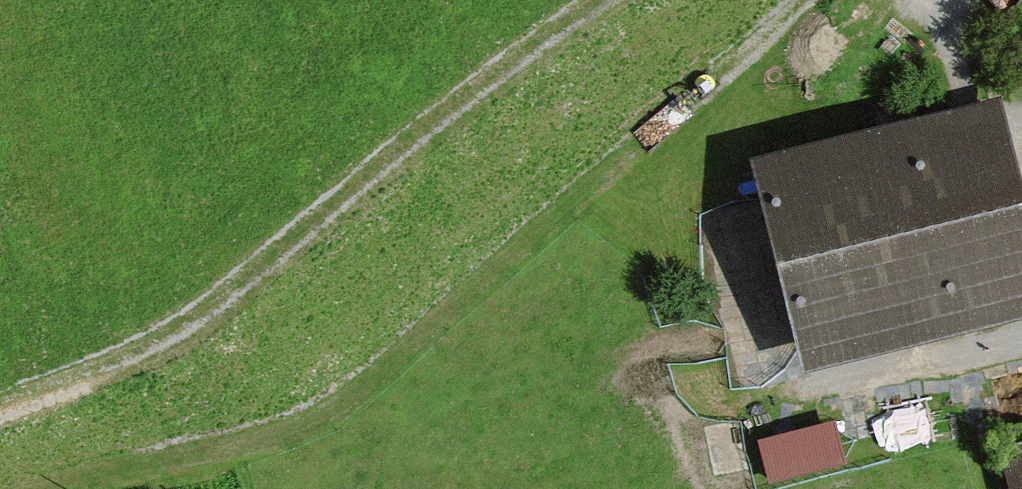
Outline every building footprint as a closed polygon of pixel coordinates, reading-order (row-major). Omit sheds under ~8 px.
[(807,379),(1021,328),(1021,243),(993,121),(759,177),(807,379)] [(723,388),(790,369),(768,285),(700,303),(723,388)] [(998,458),(1005,488),(1021,488),(1021,452),(998,458)]
